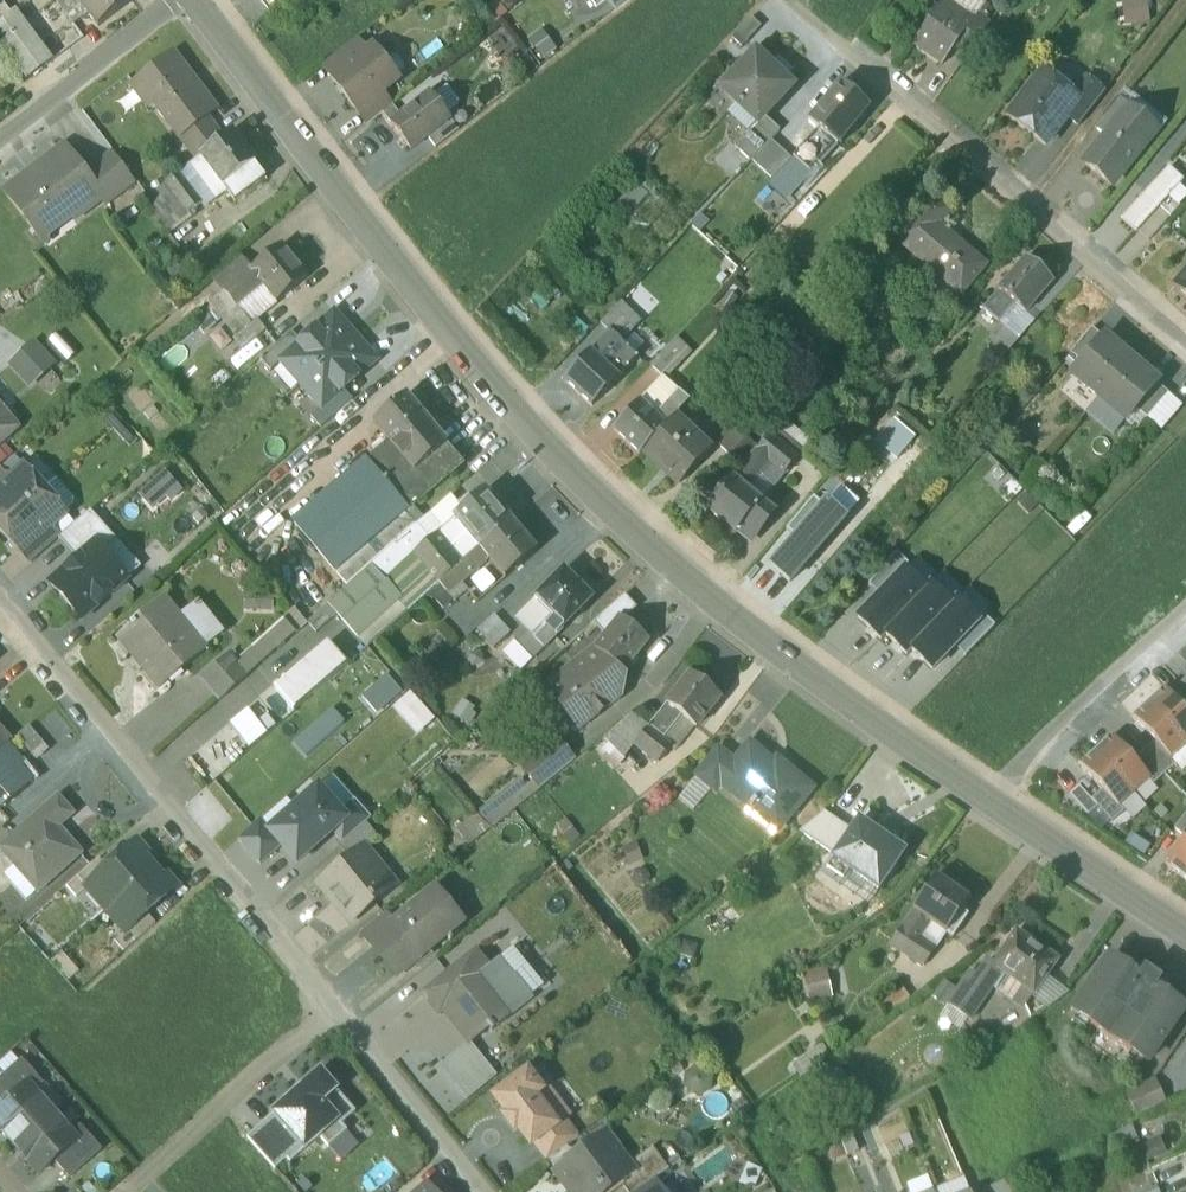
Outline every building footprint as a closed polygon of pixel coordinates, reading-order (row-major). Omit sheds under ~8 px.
[(74,24),(87,13),(78,0),(55,0),(74,24)] [(87,13),(98,26),(132,1),(132,0),(78,0),(87,13)] [(942,3),(970,24),(975,18),(983,6),(974,0),(944,0),(942,3)] [(1130,24),(1151,20),(1148,0),(1126,0),(1130,24)] [(0,3),(0,24),(12,14),(2,1),(0,3)] [(970,24),(942,3),(912,45),(942,67),(959,43),(972,25),(970,24)] [(16,11),(12,14),(0,24),(0,45),(27,80),(53,60),(16,11)] [(975,18),(970,24),(972,25),(959,43),(970,51),(988,27),(975,18)] [(358,38),(324,64),(333,76),(367,50),(358,38)] [(333,76),(331,78),(358,112),(359,111),(382,93),(390,87),(391,77),(384,69),(385,61),(373,46),(367,50),(333,76)] [(214,109),(173,54),(138,79),(179,135),(205,116),(214,109)] [(793,88),(756,55),(723,91),(757,123),(759,125),(765,118),(793,88)] [(391,56),(385,61),(384,69),(391,77),(403,68),(403,67),(396,57),(391,56)] [(1037,79),(1009,116),(1046,145),(1067,118),(1066,118),(1077,103),(1072,98),(1072,97),(1059,87),(1055,92),(1037,79)] [(1086,79),(1072,97),(1072,98),(1077,103),(1066,118),(1078,127),(1104,93),(1086,79)] [(843,85),(809,121),(838,146),(871,110),(843,85)] [(382,93),(359,111),(368,123),(392,105),(382,93)] [(450,120),(431,95),(391,125),(411,150),(428,137),(450,120)] [(1138,113),(1118,98),(1095,128),(1107,138),(1086,165),(1112,185),(1150,137),(1131,122),(1138,113)] [(223,140),(205,116),(179,135),(197,159),(203,155),(223,140)] [(757,123),(736,147),(751,162),(779,131),(765,118),(759,125),(757,123)] [(450,120),(428,137),(436,148),(458,131),(450,120)] [(255,162),(233,132),(223,140),(203,155),(226,185),(255,162)] [(792,162),(772,144),(754,164),(774,183),(792,162)] [(85,174),(64,148),(6,192),(36,230),(64,209),(72,219),(99,199),(102,197),(85,174)] [(134,181),(113,153),(85,174),(102,197),(99,199),(104,205),(134,181)] [(203,202),(226,185),(203,155),(197,159),(180,172),(203,202)] [(267,178),(255,162),(226,185),(238,201),(267,178)] [(1185,179),(1170,167),(1123,221),(1137,234),(1140,230),(1169,197),(1185,179)] [(202,201),(180,172),(167,182),(189,211),(202,201)] [(169,226),(189,211),(168,182),(147,198),(169,226)] [(986,266),(958,242),(956,243),(937,226),(950,211),(933,197),(895,240),(961,295),(986,266)] [(1180,207),(1169,197),(1140,230),(1151,240),(1180,207)] [(251,270),(250,270),(262,285),(277,303),(307,278),(280,246),(251,270)] [(239,255),(212,279),(222,291),(250,268),(239,255)] [(1052,281),(1027,259),(999,291),(1000,291),(984,309),(999,322),(1014,304),(1024,312),(1052,281)] [(222,291),(210,301),(237,334),(237,335),(250,323),(236,306),(262,285),(250,270),(251,270),(250,268),(222,291)] [(1174,287),(1185,297),(1185,274),(1174,287)] [(608,332),(609,333),(623,346),(643,324),(621,304),(601,326),(608,332)] [(295,341),(275,359),(297,383),(354,332),(333,308),(295,341)] [(265,330),(255,318),(250,323),(237,335),(237,334),(233,337),(242,349),(265,330)] [(1005,327),(986,348),(1000,361),(1019,339),(1005,327)] [(1092,328),(1070,353),(1081,363),(1103,338),(1092,328)] [(354,332),(297,383),(318,407),(342,386),(376,356),(354,332)] [(609,333),(608,332),(589,353),(617,380),(637,359),(609,333)] [(295,341),(288,333),(258,359),(265,368),(275,359),(295,341)] [(1081,363),(1071,374),(1098,398),(1130,360),(1104,337),(1103,338),(1081,363)] [(651,368),(663,379),(664,378),(668,382),(693,354),(677,340),(651,368)] [(58,365),(39,342),(15,362),(34,385),(58,365)] [(617,380),(589,353),(563,380),(591,407),(617,380)] [(1158,383),(1130,360),(1098,398),(1125,421),(1135,409),(1158,383)] [(1157,384),(1135,409),(1147,419),(1168,394),(1158,386),(1157,384)] [(354,399),(342,386),(318,407),(312,413),(323,426),(354,399)] [(445,445),(404,395),(373,422),(389,441),(413,471),(445,445)] [(637,403),(612,430),(638,455),(643,450),(664,428),(637,403)] [(18,427),(0,407),(0,443),(18,427)] [(710,450),(675,417),(664,428),(643,450),(678,484),(710,450)] [(737,418),(715,441),(730,456),(752,432),(737,418)] [(810,445),(781,422),(769,436),(798,460),(810,445)] [(798,460),(769,436),(757,451),(770,462),(786,476),(798,460)] [(389,441),(293,522),(347,587),(422,520),(411,507),(461,462),(445,445),(413,471),(389,441)] [(757,451),(743,467),(756,478),(770,462),(757,451)] [(761,502),(786,476),(770,462),(756,478),(746,490),(761,502)] [(0,489),(0,527),(1,528),(45,489),(25,467),(0,489)] [(756,478),(743,467),(733,479),(746,490),(756,478)] [(138,492),(154,511),(183,486),(167,468),(138,492)] [(733,479),(731,478),(706,509),(736,533),(746,521),(758,531),(769,517),(757,508),(761,502),(746,490),(733,479)] [(45,489),(1,528),(21,551),(23,550),(52,525),(65,512),(45,489)] [(486,492),(456,518),(480,548),(511,521),(486,492)] [(813,497),(786,528),(796,536),(823,506),(813,497)] [(823,506),(796,536),(771,566),(790,582),(846,518),(827,501),(823,506)] [(58,538),(77,559),(95,543),(103,552),(116,541),(89,510),(61,535),(58,538)] [(347,587),(307,624),(318,632),(335,616),(353,634),(396,597),(408,610),(426,594),(439,583),(452,572),(460,564),(422,520),(347,587)] [(537,551),(511,521),(480,548),(488,558),(505,578),(537,551)] [(52,525),(23,550),(32,560),(58,538),(61,535),(52,525)] [(77,559),(50,583),(83,620),(128,580),(103,552),(95,543),(77,559)] [(460,564),(452,572),(460,582),(488,558),(480,548),(460,564)] [(905,571),(910,566),(896,552),(869,584),(880,595),(903,569),(905,571)] [(488,558),(460,582),(467,589),(477,601),(505,578),(488,558)] [(592,598),(563,569),(534,599),(553,618),(563,628),(592,598)] [(858,618),(881,639),(885,634),(926,590),(905,571),(903,569),(880,595),(858,618)] [(452,572),(439,583),(447,593),(454,601),(467,589),(460,582),(452,572)] [(439,583),(426,594),(435,604),(447,593),(439,583)] [(926,590),(885,634),(907,654),(911,649),(951,605),(930,586),(926,590)] [(164,599),(129,627),(130,629),(118,639),(158,689),(206,650),(200,643),(180,618),(164,599)] [(951,605),(911,649),(935,671),(956,647),(979,622),(977,621),(955,601),(951,605)] [(201,610),(196,604),(180,618),(200,643),(217,629),(201,610)] [(956,647),(965,656),(995,626),(983,615),(977,621),(979,622),(956,647)] [(553,618),(535,637),(544,646),(563,628),(553,618)] [(649,640),(620,618),(596,651),(625,672),(649,640)] [(522,637),(512,626),(494,640),(504,652),(522,637)] [(327,642),(274,686),(292,708),(345,664),(327,642)] [(596,651),(546,686),(549,690),(547,691),(545,698),(552,707),(559,710),(561,708),(576,729),(615,699),(625,672),(596,651)] [(247,675),(229,654),(203,677),(221,698),(247,675)] [(378,712),(404,690),(388,671),(362,693),(378,712)] [(719,695),(689,673),(666,703),(681,715),(695,726),(719,695)] [(1164,688),(1148,703),(1185,744),(1185,743),(1185,712),(1164,688)] [(393,708),(419,732),(435,716),(410,691),(393,708)] [(666,703),(646,727),(661,739),(681,715),(666,703)] [(1185,744),(1148,703),(1133,717),(1155,741),(1170,758),(1171,757),(1185,744)] [(249,706),(231,721),(250,744),(268,729),(249,706)] [(333,706),(294,741),(306,755),(346,720),(333,706)] [(6,746),(10,743),(0,731),(0,751),(6,746)] [(1133,760),(1111,735),(1095,750),(1133,792),(1147,779),(1149,777),(1133,760)] [(571,763),(553,740),(520,766),(539,789),(571,763)] [(1170,758),(1155,741),(1143,750),(1164,773),(1176,762),(1171,757),(1170,758)] [(684,759),(662,742),(650,758),(672,774),(684,759)] [(785,775),(747,744),(732,762),(718,779),(719,780),(747,804),(745,806),(749,809),(751,807),(776,828),(809,788),(788,771),(785,775)] [(0,751),(0,810),(31,783),(15,765),(19,762),(6,746),(0,751)] [(717,749),(696,774),(713,788),(719,780),(718,779),(732,762),(717,749)] [(1133,792),(1095,750),(1079,764),(1101,788),(1117,806),(1118,805),(1133,792)] [(1164,773),(1143,750),(1133,760),(1149,777),(1147,779),(1152,784),(1164,773)] [(528,803),(522,787),(484,802),(491,818),(528,803)] [(334,832),(347,820),(341,813),(319,788),(269,832),(281,846),(297,864),(334,832)] [(1117,806),(1101,788),(1090,798),(1111,820),(1122,810),(1118,805),(1117,806)] [(0,848),(0,849),(14,865),(37,892),(81,854),(58,827),(72,814),(58,797),(0,848)] [(334,832),(343,843),(364,824),(370,820),(354,801),(341,813),(347,820),(334,832)] [(823,810),(821,814),(799,831),(834,855),(851,830),(823,810)] [(1173,829),(1184,838),(1185,835),(1185,814),(1173,829)] [(874,831),(859,820),(851,830),(834,855),(833,857),(878,888),(904,851),(887,840),(889,838),(875,829),(874,831)] [(260,865),(281,846),(269,832),(260,823),(239,841),(260,865)] [(343,843),(338,848),(348,860),(362,849),(364,851),(377,839),(364,824),(343,843)] [(1162,864),(1180,878),(1185,871),(1185,835),(1184,838),(1162,864)] [(107,869),(92,882),(112,904),(153,868),(143,857),(146,855),(146,853),(138,844),(136,844),(107,869)] [(348,860),(318,885),(320,887),(323,884),(336,900),(332,902),(349,923),(374,903),(370,899),(383,889),(370,874),(378,868),(364,851),(362,849),(348,860)] [(98,858),(66,886),(75,897),(92,882),(107,869),(98,858)] [(14,865),(3,875),(26,902),(37,892),(14,865)] [(153,868),(112,904),(131,926),(146,913),(174,888),(175,885),(167,876),(164,876),(162,878),(153,868)] [(968,899),(935,876),(911,909),(912,910),(945,933),(951,937),(964,919),(958,914),(968,899)] [(393,924),(369,945),(370,946),(395,974),(461,917),(435,887),(393,924)] [(945,933),(912,910),(890,943),(923,965),(945,933)] [(131,926),(114,941),(123,951),(155,923),(146,913),(131,926)] [(384,913),(358,935),(368,948),(370,946),(369,945),(393,924),(384,913)] [(1056,961),(1015,932),(993,963),(992,965),(1021,986),(1032,994),(1056,961)] [(518,1008),(474,953),(422,994),(437,1014),(442,1010),(469,1043),(487,1028),(491,1032),(494,1029),(493,1028),(518,1008)] [(1141,978),(1110,957),(1073,1010),(1147,1062),(1184,1008),(1154,987),(1158,981),(1145,972),(1141,978)] [(987,959),(975,976),(969,972),(946,1005),(967,1020),(990,987),(1005,998),(1008,997),(1012,1000),(1021,986),(992,965),(993,963),(987,959)] [(805,970),(806,995),(831,994),(830,969),(805,970)] [(1032,994),(1021,986),(1012,1000),(1021,1006),(1025,1005),(1032,994)] [(901,988),(879,1003),(887,1014),(909,999),(901,988)] [(463,1093),(495,1072),(473,1040),(442,1061),(463,1093)] [(800,1073),(832,1054),(825,1041),(793,1060),(800,1073)] [(0,1080),(0,1099),(6,1105),(27,1087),(31,1091),(41,1083),(21,1061),(0,1080)] [(527,1072),(495,1096),(507,1113),(503,1116),(514,1131),(518,1128),(531,1144),(534,1142),(556,1125),(534,1095),(541,1090),(540,1088),(527,1072)] [(273,1115),(304,1150),(319,1137),(329,1148),(348,1131),(342,1125),(355,1113),(320,1073),(273,1115)] [(1154,1079),(1126,1091),(1138,1117),(1165,1105),(1154,1079)] [(568,1116),(544,1084),(540,1088),(541,1090),(534,1095),(556,1125),(564,1119),(568,1116)] [(0,1111),(0,1128),(15,1145),(51,1114),(31,1091),(27,1087),(6,1105),(0,1111)] [(51,1114),(15,1145),(39,1172),(53,1159),(75,1141),(71,1136),(51,1114)] [(290,1162),(304,1150),(273,1115),(247,1138),(275,1169),(287,1159),(290,1162)] [(556,1125),(534,1142),(547,1160),(578,1137),(564,1119),(556,1125)] [(75,1141),(53,1159),(68,1177),(99,1150),(80,1128),(71,1136),(75,1141)] [(851,1133),(840,1139),(847,1154),(857,1150),(851,1133)] [(591,1144),(558,1169),(557,1170),(574,1191),(603,1191),(618,1180),(632,1170),(627,1164),(615,1149),(603,1159),(591,1144)] [(627,1164),(632,1170),(618,1180),(627,1191),(635,1191),(655,1178),(668,1169),(652,1146),(627,1164)] [(1079,1148),(1059,1158),(1064,1170),(1085,1160),(1079,1148)] [(635,1191),(663,1191),(664,1191),(655,1178),(635,1191)]
